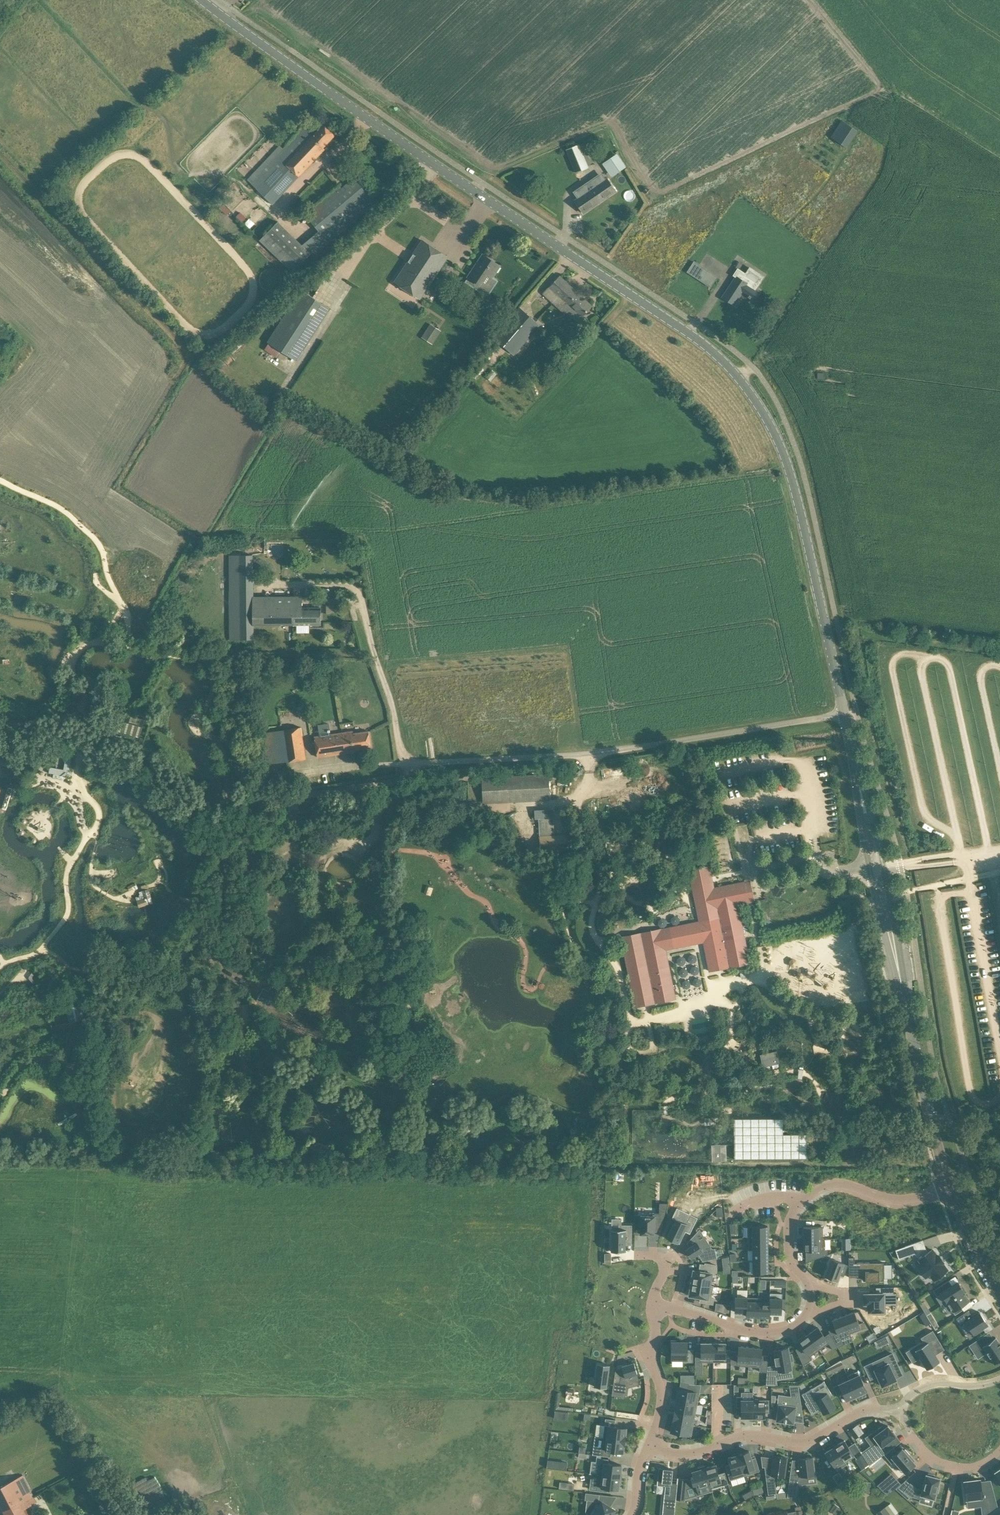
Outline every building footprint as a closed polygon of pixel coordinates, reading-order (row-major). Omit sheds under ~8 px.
[(831,137),(846,147),(857,130),(843,120),(831,137)] [(251,184),(272,204),(325,149),(323,147),(335,135),(324,125),(313,135),(305,127),(251,184)] [(566,149),(576,172),(588,167),(579,144),(566,149)] [(618,153),(611,158),(620,171),(626,166),(618,153)] [(306,215),(328,242),(377,201),(357,177),(359,174),(348,164),(341,170),(351,182),(342,189),(340,187),(306,215)] [(575,200),(584,213),(616,191),(607,178),(597,185),(592,178),(584,184),(589,191),(575,200)] [(258,242),(291,274),(308,256),(276,224),(258,242)] [(423,240),(395,282),(420,298),(448,257),(423,240)] [(500,265),(483,254),(468,277),(465,282),(487,297),(497,281),(492,277),(500,265)] [(694,262),(688,272),(699,279),(706,269),(694,262)] [(736,277),(723,297),(734,304),(742,292),(748,296),(750,298),(750,297),(755,300),(760,293),(755,289),(761,281),(763,278),(762,278),(763,276),(750,267),(746,274),(738,269),(734,275),(736,277)] [(571,307),(582,317),(592,306),(560,275),(543,293),(565,313),(571,307)] [(268,342),(295,360),(329,308),(302,290),(268,342)] [(520,307),(493,338),(508,350),(512,345),(518,350),(539,324),(520,307)] [(421,338),(431,344),(440,331),(429,324),(421,338)] [(253,555),(230,555),(230,639),(253,639),(253,625),(253,597),(253,555)] [(253,597),(253,625),(297,624),(310,624),(321,624),(321,607),(320,607),(314,607),(302,607),(302,602),(302,596),(253,597)] [(334,604),(326,604),(326,614),(334,614),(334,604)] [(262,733),(267,764),(306,758),(301,727),(269,731),(262,733)] [(353,731),(343,732),(344,742),(345,741),(347,752),(354,751),(354,749),(371,747),(369,731),(353,733),(353,731)] [(344,742),(343,732),(314,737),(315,741),(318,757),(347,752),(345,741),(344,742)] [(67,751),(64,769),(68,770),(70,770),(73,753),(67,751)] [(50,767),(49,772),(67,776),(68,770),(64,769),(50,767)] [(549,771),(481,775),(483,801),(550,798),(549,771)] [(8,788),(2,807),(5,808),(8,802),(12,789),(8,788)] [(539,817),(540,852),(543,852),(548,851),(569,850),(569,833),(553,834),(551,809),(539,809),(539,813),(539,817)] [(699,920),(620,936),(628,972),(635,1007),(645,1005),(676,999),(667,952),(666,950),(703,942),(704,945),(709,971),(719,969),(726,968),(751,963),(748,948),(744,929),(742,920),(739,904),(748,902),(746,891),(744,880),(743,880),(714,886),(710,865),(709,865),(689,869),(698,915),(699,920)] [(746,891),(748,902),(755,901),(750,879),(744,880),(746,891)] [(145,898),(137,901),(139,906),(143,905),(147,904),(153,902),(149,889),(149,888),(142,890),(145,898)] [(136,897),(137,901),(145,898),(142,890),(139,891),(141,896),(136,897)] [(139,1002),(145,1009),(150,1004),(144,997),(139,1002)] [(81,1004),(66,1008),(69,1023),(85,1020),(81,1004)] [(869,1027),(863,1032),(864,1033),(869,1040),(872,1038),(873,1037),(875,1035),(869,1027)] [(175,1030),(168,1038),(168,1039),(170,1040),(180,1038),(179,1036),(176,1031),(175,1030)] [(128,1041),(123,1042),(124,1046),(125,1049),(126,1049),(129,1052),(126,1059),(130,1060),(133,1062),(135,1056),(137,1050),(128,1041)] [(357,1051),(359,1064),(368,1063),(366,1050),(357,1051)] [(108,1060),(104,1065),(107,1067),(110,1069),(114,1063),(118,1057),(118,1051),(115,1052),(111,1052),(110,1056),(108,1060)] [(762,1054),(760,1055),(762,1061),(763,1067),(770,1065),(772,1064),(778,1063),(779,1063),(776,1051),(762,1054)] [(770,1065),(763,1067),(764,1074),(771,1072),(770,1065)] [(443,1082),(429,1083),(429,1091),(444,1090),(443,1082)] [(85,1091),(76,1089),(74,1095),(84,1097),(85,1091)] [(48,1114),(50,1105),(43,1103),(41,1113),(48,1114)] [(573,1123),(574,1126),(576,1125),(580,1124),(579,1122),(579,1120),(581,1118),(582,1117),(581,1115),(579,1112),(576,1114),(573,1120),(573,1123)] [(734,1144),(734,1158),(759,1159),(779,1158),(807,1158),(807,1143),(807,1134),(783,1134),(783,1128),(783,1127),(783,1125),(783,1123),(783,1117),(773,1117),(769,1117),(761,1117),(741,1117),(734,1117),(734,1133),(734,1137),(734,1141),(734,1144)] [(574,1126),(568,1129),(572,1137),(579,1133),(581,1132),(583,1131),(580,1124),(576,1125),(574,1126)] [(51,1139),(51,1135),(47,1136),(37,1138),(38,1141),(39,1145),(52,1143),(52,1142),(51,1139)] [(711,1144),(711,1161),(720,1160),(720,1144),(711,1144)] [(57,1152),(41,1153),(42,1162),(56,1162),(57,1162),(57,1157),(57,1152)] [(70,1156),(57,1157),(57,1162),(56,1162),(56,1167),(70,1166),(70,1156)] [(659,1202),(659,1210),(666,1211),(668,1203),(659,1202)] [(675,1218),(666,1236),(679,1242),(684,1230),(690,1233),(695,1223),(687,1219),(690,1213),(677,1207),(672,1217),(675,1218)] [(641,1215),(640,1234),(649,1234),(649,1233),(654,1233),(654,1221),(659,1222),(659,1213),(650,1212),(649,1215),(641,1215)] [(611,1250),(611,1251),(626,1251),(626,1240),(632,1240),(632,1225),(621,1225),(621,1229),(612,1229),(611,1229),(611,1230),(612,1230),(612,1250),(611,1250)] [(768,1226),(748,1226),(749,1238),(753,1238),(768,1238),(768,1226)] [(823,1226),(804,1226),(804,1238),(824,1238),(823,1238),(823,1226)] [(689,1247),(686,1249),(692,1257),(698,1253),(703,1261),(717,1258),(717,1255),(716,1250),(715,1248),(712,1249),(705,1237),(699,1241),(695,1234),(687,1243),(689,1247)] [(753,1238),(749,1238),(749,1249),(753,1249),(768,1249),(768,1238),(753,1238)] [(824,1238),(804,1238),(804,1250),(809,1250),(810,1260),(827,1254),(827,1249),(824,1249),(824,1238)] [(923,1240),(905,1246),(908,1255),(915,1253),(919,1259),(918,1260),(923,1265),(919,1268),(925,1277),(929,1274),(934,1280),(948,1269),(943,1263),(944,1262),(939,1255),(938,1256),(933,1249),(929,1252),(926,1249),(923,1240)] [(753,1249),(753,1261),(768,1261),(768,1249),(753,1249)] [(832,1258),(826,1275),(837,1280),(841,1269),(846,1270),(848,1264),(832,1258)] [(753,1261),(749,1261),(749,1273),(768,1273),(768,1261),(753,1261)] [(884,1262),(857,1262),(857,1277),(865,1277),(865,1281),(884,1280),(884,1262)] [(693,1270),(691,1282),(713,1286),(717,1287),(717,1286),(710,1285),(712,1273),(715,1274),(716,1265),(705,1263),(705,1264),(700,1264),(699,1270),(693,1270)] [(948,1279),(933,1290),(937,1296),(941,1293),(947,1301),(964,1290),(961,1286),(958,1281),(952,1285),(948,1279)] [(713,1286),(691,1282),(689,1295),(701,1297),(700,1301),(713,1303),(714,1298),(711,1297),(713,1286)] [(876,1293),(864,1293),(864,1303),(868,1303),(868,1311),(872,1311),(872,1313),(884,1313),(884,1304),(895,1304),(895,1292),(893,1292),(893,1287),(875,1287),(876,1293)] [(970,1299),(964,1290),(947,1301),(955,1314),(962,1309),(960,1306),(970,1299)] [(747,1297),(735,1296),(735,1312),(746,1312),(747,1297)] [(759,1297),(747,1297),(746,1312),(746,1316),(758,1316),(759,1297)] [(771,1298),(759,1297),(758,1316),(770,1317),(770,1313),(771,1298)] [(782,1298),(771,1298),(770,1313),(782,1313),(782,1298)] [(854,1311),(843,1315),(850,1333),(861,1329),(859,1323),(854,1311)] [(968,1311),(956,1319),(961,1325),(966,1322),(974,1334),(988,1325),(979,1312),(972,1316),(968,1311)] [(835,1328),(829,1330),(830,1332),(837,1344),(841,1343),(839,1338),(850,1334),(850,1333),(843,1315),(832,1319),(835,1328)] [(818,1327),(808,1334),(819,1349),(829,1343),(833,1350),(838,1346),(837,1344),(830,1332),(825,1336),(818,1327)] [(924,1344),(917,1348),(918,1350),(922,1356),(920,1357),(927,1369),(940,1361),(933,1350),(940,1346),(942,1350),(944,1349),(933,1330),(921,1337),(925,1344),(924,1344)] [(802,1345),(796,1349),(803,1365),(812,1359),(810,1356),(819,1349),(808,1334),(799,1341),(802,1345)] [(888,1335),(882,1338),(885,1344),(891,1341),(888,1335)] [(968,1345),(973,1352),(982,1347),(993,1364),(999,1360),(999,1344),(995,1337),(984,1344),(980,1337),(968,1345)] [(672,1348),(673,1348),(672,1358),(684,1359),(684,1361),(693,1361),(694,1349),(689,1349),(689,1342),(678,1341),(678,1340),(673,1340),(672,1348)] [(695,1353),(695,1362),(702,1362),(713,1362),(714,1342),(702,1342),(702,1353),(695,1353)] [(714,1342),(713,1362),(725,1362),(731,1362),(731,1353),(725,1352),(725,1350),(725,1342),(714,1342)] [(731,1362),(731,1364),(737,1365),(749,1366),(751,1347),(739,1345),(738,1351),(731,1350),(731,1353),(731,1362)] [(775,1358),(773,1358),(774,1362),(775,1362),(775,1364),(776,1364),(778,1371),(793,1369),(791,1361),(793,1361),(792,1354),(790,1354),(789,1346),(783,1347),(783,1346),(777,1347),(777,1348),(774,1349),(775,1358)] [(751,1347),(749,1366),(760,1367),(760,1371),(767,1372),(767,1367),(768,1355),(762,1355),(762,1348),(751,1347)] [(872,1362),(864,1366),(870,1379),(878,1376),(882,1386),(896,1380),(895,1378),(891,1369),(899,1366),(893,1353),(884,1356),(887,1361),(875,1367),(872,1362)] [(614,1382),(612,1395),(625,1397),(627,1383),(639,1380),(634,1362),(622,1366),(625,1376),(621,1377),(620,1382),(614,1382)] [(598,1364),(595,1386),(608,1388),(611,1365),(598,1364)] [(831,1366),(826,1369),(828,1374),(834,1372),(831,1366)] [(858,1371),(847,1375),(849,1379),(857,1395),(860,1394),(861,1395),(866,1393),(866,1391),(867,1391),(858,1371)] [(849,1379),(839,1384),(847,1400),(857,1395),(849,1379)] [(824,1381),(802,1394),(806,1401),(805,1402),(812,1414),(821,1409),(824,1413),(835,1406),(829,1396),(832,1394),(824,1381)] [(679,1388),(677,1399),(698,1403),(701,1384),(695,1384),(694,1384),(689,1384),(688,1390),(679,1388)] [(779,1404),(777,1421),(793,1423),(795,1411),(802,1410),(798,1385),(789,1385),(791,1399),(788,1399),(788,1405),(779,1404)] [(741,1396),(737,1396),(737,1407),(741,1407),(741,1417),(753,1417),(753,1399),(741,1399),(741,1396)] [(677,1399),(675,1410),(696,1414),(698,1403),(677,1399)] [(769,1399),(753,1399),(753,1417),(765,1417),(765,1410),(769,1411),(769,1399)] [(675,1410),(673,1421),(694,1425),(696,1414),(675,1410)] [(606,1418),(603,1437),(625,1440),(627,1427),(615,1426),(615,1419),(606,1418)] [(673,1421),(671,1432),(692,1435),(694,1425),(673,1421)] [(862,1451),(861,1452),(869,1465),(884,1454),(894,1447),(898,1443),(896,1444),(892,1439),(896,1436),(892,1431),(888,1425),(885,1428),(883,1425),(872,1433),(878,1442),(872,1447),(863,1453),(862,1451)] [(625,1440),(603,1437),(601,1455),(611,1456),(612,1451),(623,1452),(625,1440)] [(854,1455),(844,1440),(835,1446),(844,1461),(854,1455)] [(844,1461),(835,1446),(825,1452),(837,1471),(847,1465),(844,1461)] [(894,1447),(884,1454),(892,1463),(895,1460),(905,1472),(916,1463),(909,1455),(910,1454),(905,1449),(904,1450),(902,1448),(898,1451),(894,1447)] [(749,1450),(739,1454),(745,1475),(760,1470),(755,1457),(752,1458),(749,1450)] [(730,1464),(726,1465),(730,1480),(745,1475),(739,1454),(728,1457),(730,1464)] [(764,1467),(767,1494),(776,1493),(775,1477),(775,1476),(784,1477),(787,1457),(774,1455),(772,1467),(764,1467)] [(868,1464),(862,1455),(856,1459),(862,1468),(868,1464)] [(798,1468),(791,1467),(787,1497),(796,1496),(799,1476),(807,1475),(807,1477),(815,1476),(813,1457),(799,1458),(800,1468),(798,1468)] [(601,1458),(598,1474),(620,1477),(622,1465),(608,1463),(608,1459),(601,1458)] [(716,1464),(705,1467),(712,1488),(728,1483),(725,1471),(719,1473),(716,1464)] [(691,1477),(696,1495),(712,1490),(712,1488),(705,1467),(705,1466),(698,1468),(698,1469),(692,1471),(694,1476),(691,1477)] [(657,1485),(670,1486),(669,1494),(664,1493),(662,1514),(674,1514),(676,1492),(677,1482),(673,1482),(671,1482),(672,1468),(659,1467),(657,1485)] [(839,1471),(832,1475),(838,1484),(844,1479),(839,1471)] [(910,1483),(905,1491),(911,1495),(911,1496),(920,1498),(919,1501),(932,1505),(934,1498),(936,1491),(938,1492),(940,1485),(938,1485),(940,1478),(934,1476),(935,1475),(928,1473),(928,1475),(927,1474),(922,1490),(918,1488),(910,1483)] [(598,1474),(596,1490),(607,1492),(608,1488),(619,1489),(619,1484),(621,1484),(622,1478),(620,1478),(620,1477),(598,1474)] [(1,1511),(33,1495),(23,1475),(0,1487),(0,1509),(1,1511)] [(678,1477),(676,1499),(685,1500),(687,1478),(678,1477)] [(884,1479),(877,1485),(887,1495),(902,1483),(897,1478),(890,1485),(884,1479)] [(964,1481),(966,1500),(981,1498),(984,1514),(988,1514),(998,1508),(993,1490),(982,1491),(980,1479),(964,1481)] [(586,1492),(585,1499),(599,1501),(600,1494),(586,1492)] [(1,1511),(3,1514),(31,1514),(26,1507),(37,1502),(33,1495),(1,1511)] [(593,1514),(612,1514),(615,1509),(602,1501),(593,1514)] [(990,1514),(991,1514),(992,1514),(999,1514),(999,1507),(990,1514)]
